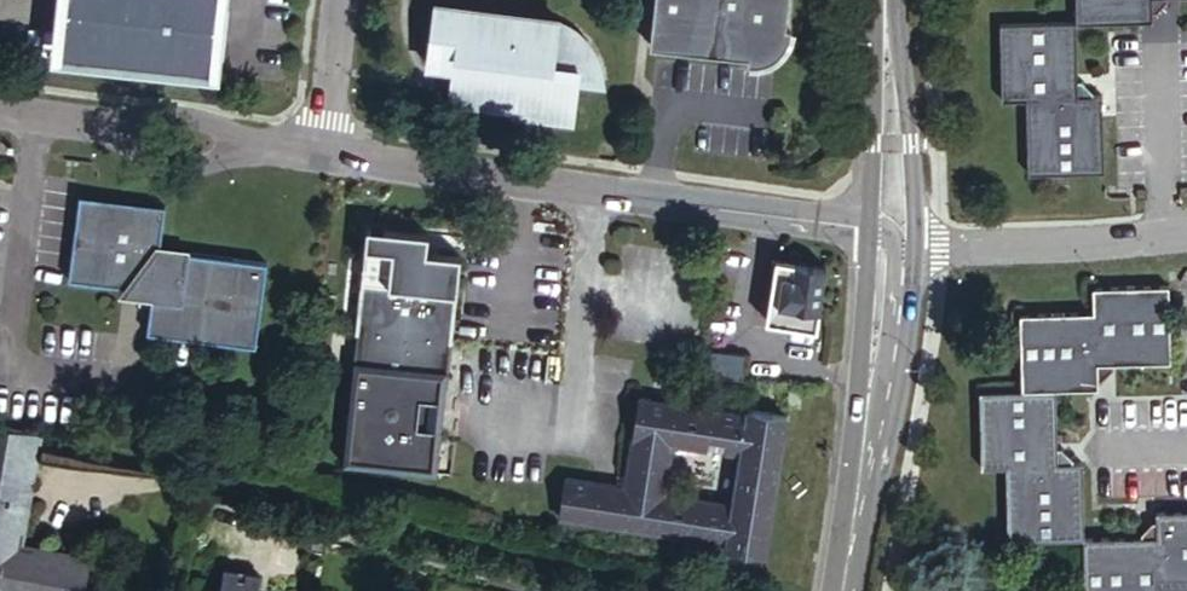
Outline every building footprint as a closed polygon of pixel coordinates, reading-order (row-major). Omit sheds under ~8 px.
[(215,65),(217,54),(222,3),(222,0),(69,0),(64,49),(215,65)] [(462,0),(440,0),(433,60),(459,64),(458,79),(522,87),(520,106),(519,110),(578,117),(583,74),(608,77),(608,73),(607,64),(603,52),(601,48),(596,41),(591,34),(581,26),(575,22),(565,18),(560,16),(561,11),(462,0)] [(651,39),(667,41),(666,48),(749,55),(749,58),(759,58),(768,55),(775,52),(782,48),(787,43),(791,37),(793,31),(794,22),(784,22),(786,0),(655,0),(651,39)] [(1087,9),(1161,11),(1161,0),(1087,0),(1087,9)] [(222,3),(217,54),(227,55),(232,5),(222,3)] [(1035,82),(1036,160),(1112,157),(1110,80),(1099,81),(1088,68),(1087,9),(1009,11),(1010,83),(1035,82)] [(522,87),(458,79),(455,98),(520,106),(522,87)] [(152,280),(149,294),(145,329),(253,342),(265,259),(157,245),(163,203),(74,191),(62,276),(127,284),(133,277),(152,280)] [(339,459),(432,471),(438,427),(424,425),(429,396),(441,397),(460,253),(368,241),(339,459)] [(769,321),(813,327),(820,267),(777,261),(769,321)] [(133,277),(127,284),(120,290),(149,294),(152,280),(133,277)] [(1016,382),(1058,382),(1104,380),(1103,366),(1115,354),(1173,353),(1173,278),(1093,280),(1094,307),(1015,307),(1016,382)] [(710,327),(705,356),(716,357),(720,328),(710,327)] [(716,357),(705,356),(701,376),(737,378),(738,358),(716,357)] [(802,382),(789,381),(788,402),(800,403),(802,382)] [(1058,382),(1016,382),(973,384),(973,462),(999,461),(1000,533),(1078,532),(1079,523),(1079,450),(1069,450),(1056,440),(1058,382)] [(567,477),(560,516),(725,543),(724,549),(763,555),(787,417),(748,410),(747,416),(642,399),(627,487),(567,477)] [(0,426),(0,478),(26,482),(35,433),(0,426)] [(23,500),(26,482),(0,478),(0,497),(23,500)] [(17,532),(7,530),(9,517),(19,519),(23,500),(0,497),(0,579),(67,590),(77,590),(87,545),(17,532)] [(1084,524),(1078,532),(1078,563),(1079,590),(1158,590),(1158,581),(1186,580),(1186,498),(1152,499),(1152,510),(1139,522),(1084,524)] [(17,532),(19,519),(9,517),(7,530),(17,532)] [(257,568),(222,561),(216,590),(252,590),(257,568)]
